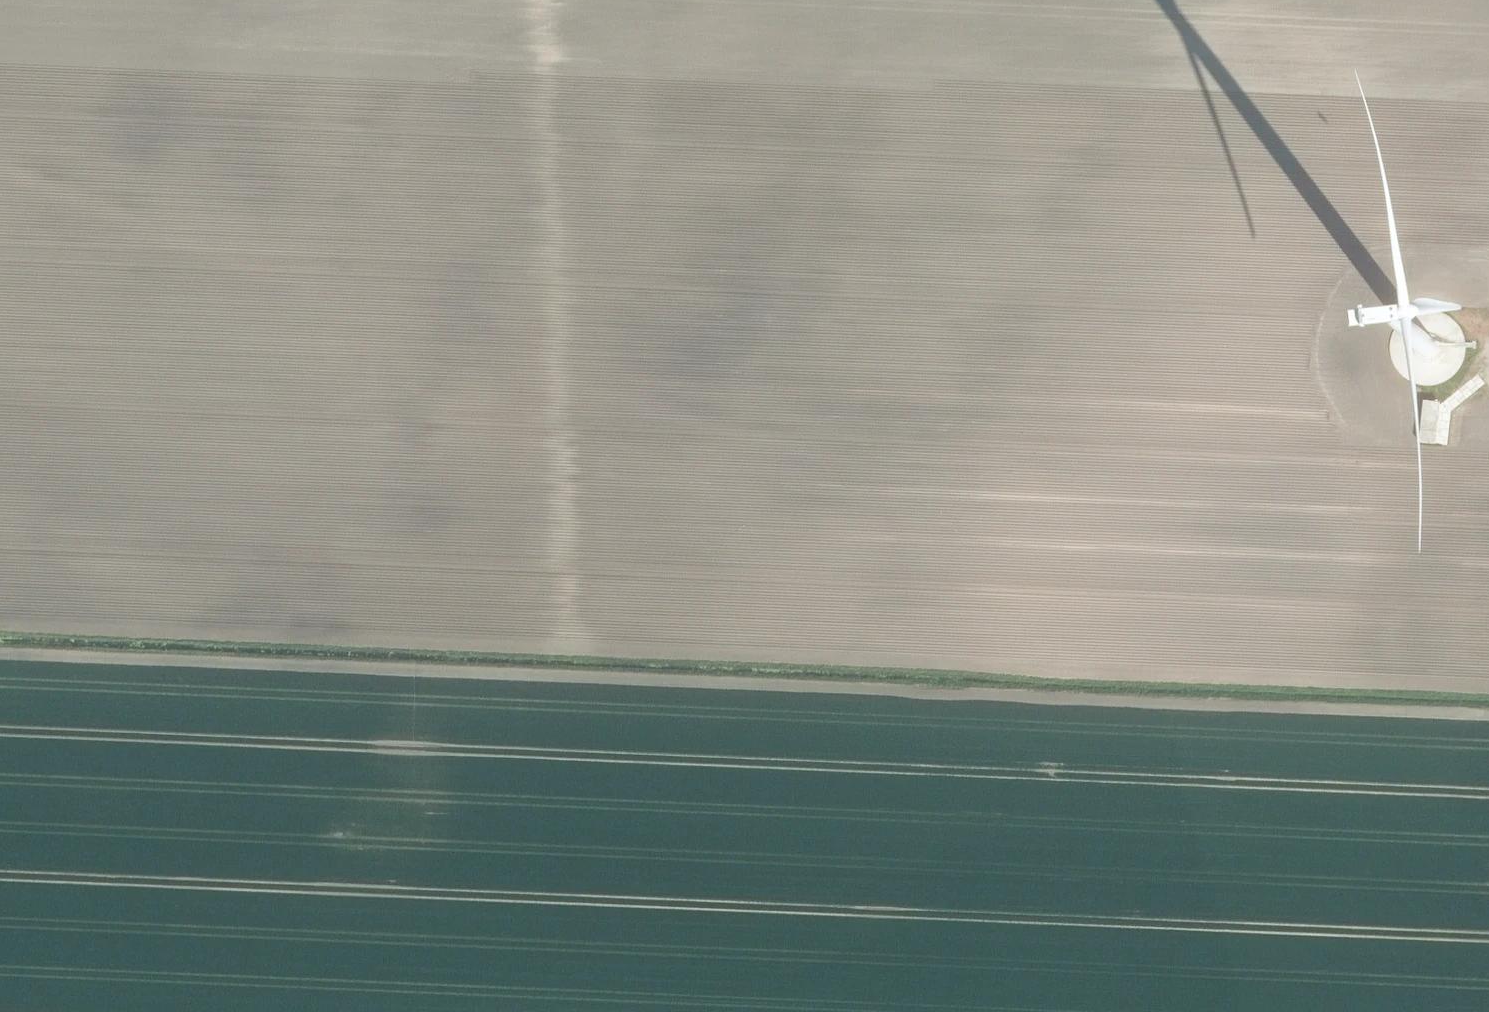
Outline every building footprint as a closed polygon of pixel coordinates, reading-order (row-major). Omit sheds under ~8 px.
[(1418,344),(1418,348),(1419,352),(1421,355),(1424,357),(1428,358),(1432,357),(1435,355),(1437,351),(1438,348),(1437,344),(1435,341),(1432,338),(1428,338),(1424,339),(1421,341),(1418,344)] [(1438,411),(1421,411),(1421,454),(1438,454),(1438,411)]
